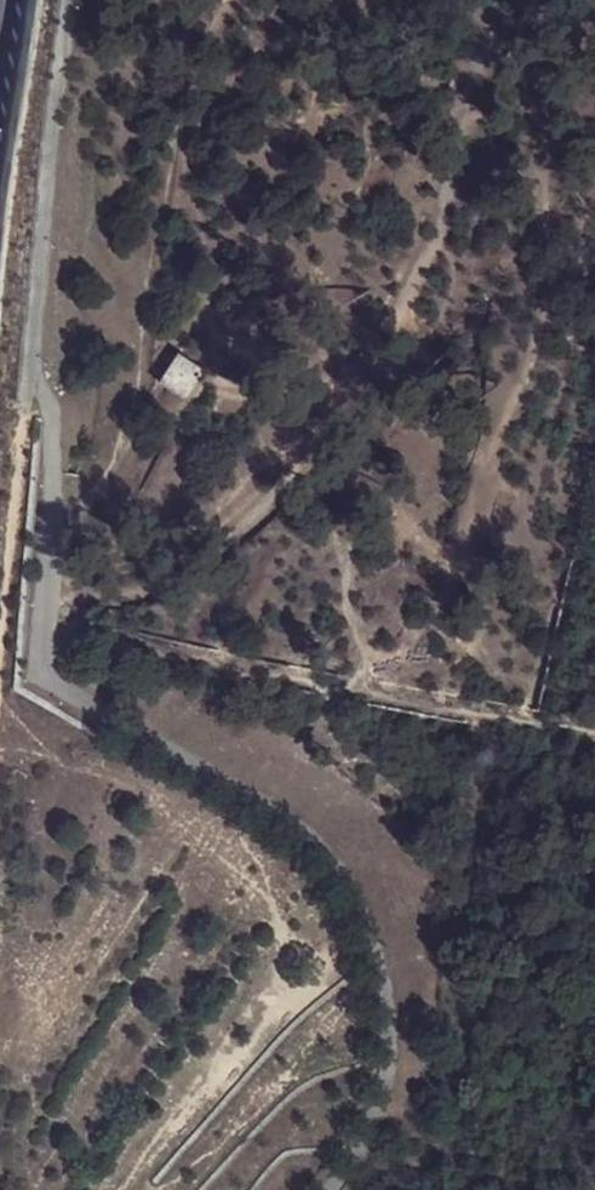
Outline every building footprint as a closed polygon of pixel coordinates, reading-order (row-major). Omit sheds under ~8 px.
[(178,354),(162,379),(161,386),(184,402),(204,371),(178,354)]
